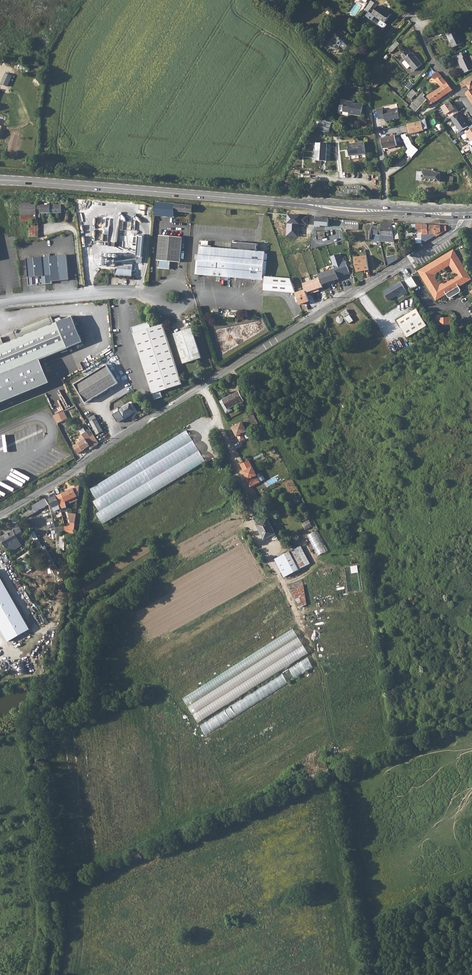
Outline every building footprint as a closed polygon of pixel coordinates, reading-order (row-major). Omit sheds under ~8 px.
[(372,15),(385,24),(391,15),(386,11),(381,8),(378,6),(372,15)] [(455,29),(446,33),(448,36),(447,37),(452,50),(462,46),(455,29)] [(336,43),(334,46),(334,47),(338,50),(340,50),(342,46),(347,50),(354,42),(347,36),(347,33),(344,31),(341,31),(338,35),(338,37),(335,42),(336,43)] [(395,41),(388,49),(392,53),(398,45),(395,41)] [(409,52),(401,59),(406,64),(403,67),(408,72),(411,69),(415,73),(423,67),(409,52)] [(457,60),(458,64),(463,77),(471,73),(471,69),(466,56),(457,60)] [(357,60),(353,66),(361,71),(366,65),(357,60)] [(5,73),(2,84),(9,86),(13,75),(5,73)] [(438,77),(433,80),(441,92),(443,91),(449,99),(453,96),(444,82),(440,76),(438,77)] [(459,87),(462,91),(466,88),(471,84),(471,78),(459,87)] [(381,82),(377,79),(370,86),(374,90),(381,82)] [(430,99),(427,102),(428,104),(432,109),(449,99),(443,91),(441,92),(430,99)] [(410,94),(405,100),(408,102),(414,96),(410,94)] [(428,104),(427,102),(420,97),(408,112),(416,118),(428,104)] [(344,102),(342,112),(349,114),(348,116),(360,118),(362,106),(352,104),(350,103),(344,102)] [(450,106),(442,111),(446,118),(447,118),(449,121),(458,115),(454,109),(453,110),(450,106)] [(396,112),(382,115),(384,125),(398,122),(396,112)] [(457,118),(450,122),(459,136),(465,132),(468,130),(461,120),(459,121),(457,118)] [(321,120),(316,129),(321,131),(328,133),(331,124),(321,120)] [(421,125),(406,128),(408,138),(418,136),(422,135),(422,134),(426,133),(424,123),(421,125)] [(381,142),(380,142),(381,152),(395,150),(394,140),(390,141),(381,142)] [(329,144),(317,143),(316,161),(328,162),(329,144)] [(362,145),(345,146),(346,158),(363,157),(362,145)] [(413,173),(413,182),(437,183),(437,174),(413,173)] [(61,205),(50,205),(50,213),(61,213),(61,209),(62,209),(62,213),(68,213),(66,201),(61,200),(61,205)] [(191,205),(154,202),(154,203),(155,203),(154,216),(174,218),(175,212),(192,213),(193,205),(191,205)] [(21,221),(30,221),(33,221),(33,223),(36,223),(36,221),(37,221),(37,218),(40,218),(41,213),(50,213),(50,205),(31,205),(31,204),(22,204),(21,205),(21,221)] [(288,214),(286,236),(298,237),(299,224),(307,225),(307,216),(288,214)] [(328,218),(315,217),(315,227),(320,227),(321,226),(328,227),(328,222),(328,218)] [(359,221),(343,220),(343,223),(344,224),(344,229),(347,229),(359,230),(359,221)] [(367,226),(366,239),(372,240),(372,235),(394,236),(392,228),(392,223),(382,222),(382,226),(367,226)] [(436,236),(441,233),(447,230),(446,226),(422,225),(416,224),(415,232),(419,233),(419,234),(418,235),(418,237),(419,238),(421,244),(436,235),(436,236)] [(39,225),(30,225),(30,237),(39,237),(39,225)] [(183,238),(159,236),(158,261),(159,261),(158,269),(170,270),(170,263),(181,263),(183,238)] [(233,250),(201,248),(200,263),(198,263),(197,276),(263,281),(265,281),(264,291),(295,293),(291,279),(263,277),(265,252),(257,252),(258,244),(249,244),(249,243),(243,243),(235,242),(235,243),(233,243),(233,250)] [(380,242),(379,257),(397,259),(395,242),(380,242)] [(461,295),(461,292),(460,290),(471,283),(453,251),(419,270),(438,302),(449,296),(450,299),(453,299),(461,295)] [(339,254),(331,256),(334,268),(337,276),(349,273),(345,260),(341,262),(339,254)] [(67,255),(26,259),(29,286),(37,285),(37,283),(40,283),(40,285),(52,284),(52,281),(69,280),(67,255)] [(354,258),(357,272),(369,270),(366,255),(354,258)] [(337,276),(334,268),(317,274),(319,277),(321,285),(338,279),(337,276)] [(321,285),(319,277),(302,283),(304,290),(296,292),(300,304),(308,301),(305,293),(322,288),(321,285)] [(410,277),(404,281),(409,290),(415,286),(410,277)] [(406,294),(399,282),(382,292),(387,301),(401,293),(403,296),(406,294)] [(347,309),(342,313),(349,324),(355,320),(347,309)] [(416,310),(396,321),(406,338),(426,327),(416,310)] [(39,361),(83,343),(72,317),(54,325),(50,317),(14,332),(18,340),(3,346),(0,339),(0,377),(39,361)] [(450,318),(437,319),(437,326),(450,325),(450,318)] [(161,390),(183,383),(163,323),(151,327),(149,322),(132,327),(155,399),(163,396),(161,390)] [(193,329),(175,335),(185,364),(202,358),(193,329)] [(39,361),(0,377),(0,402),(49,384),(39,361)] [(106,366),(76,387),(86,404),(117,384),(106,366)] [(238,390),(219,401),(225,413),(232,410),(230,407),(243,400),(238,390)] [(130,404),(120,410),(124,417),(135,411),(130,404)] [(63,411),(53,416),(57,423),(67,419),(63,411)] [(251,412),(247,414),(255,430),(259,428),(251,412)] [(94,415),(88,418),(97,435),(103,431),(94,415)] [(232,429),(240,444),(245,441),(242,436),(246,434),(241,425),(232,429)] [(96,446),(96,445),(87,432),(80,436),(83,440),(73,446),(78,454),(89,447),(91,449),(96,446)] [(251,468),(245,471),(251,483),(257,480),(251,468)] [(79,485),(61,493),(65,501),(78,494),(79,485)] [(61,493),(55,496),(59,503),(60,508),(66,506),(65,501),(61,493)] [(59,503),(55,496),(49,499),(55,512),(60,510),(60,508),(59,503)] [(48,504),(44,498),(18,513),(21,518),(25,516),(26,517),(48,504)] [(267,519),(256,525),(264,539),(275,533),(267,519)] [(303,523),(307,529),(313,526),(309,519),(303,523)] [(0,538),(0,539),(6,549),(19,541),(20,540),(25,536),(19,527),(13,531),(13,530),(0,538)] [(318,530),(308,535),(319,555),(328,550),(318,530)] [(69,535),(60,535),(60,547),(60,550),(69,550),(69,535)] [(34,540),(36,545),(39,549),(43,547),(37,538),(34,540)] [(43,547),(39,549),(51,570),(56,568),(44,546),(43,547)] [(294,548),(289,551),(298,569),(303,566),(294,548)] [(298,569),(289,551),(274,559),(284,577),(298,569)] [(21,560),(26,572),(31,570),(26,558),(21,560)] [(0,579),(0,628),(8,642),(29,629),(0,579)] [(303,584),(291,590),(300,607),(306,604),(303,584)] [(296,631),(182,694),(196,718),(310,656),(296,631)]
